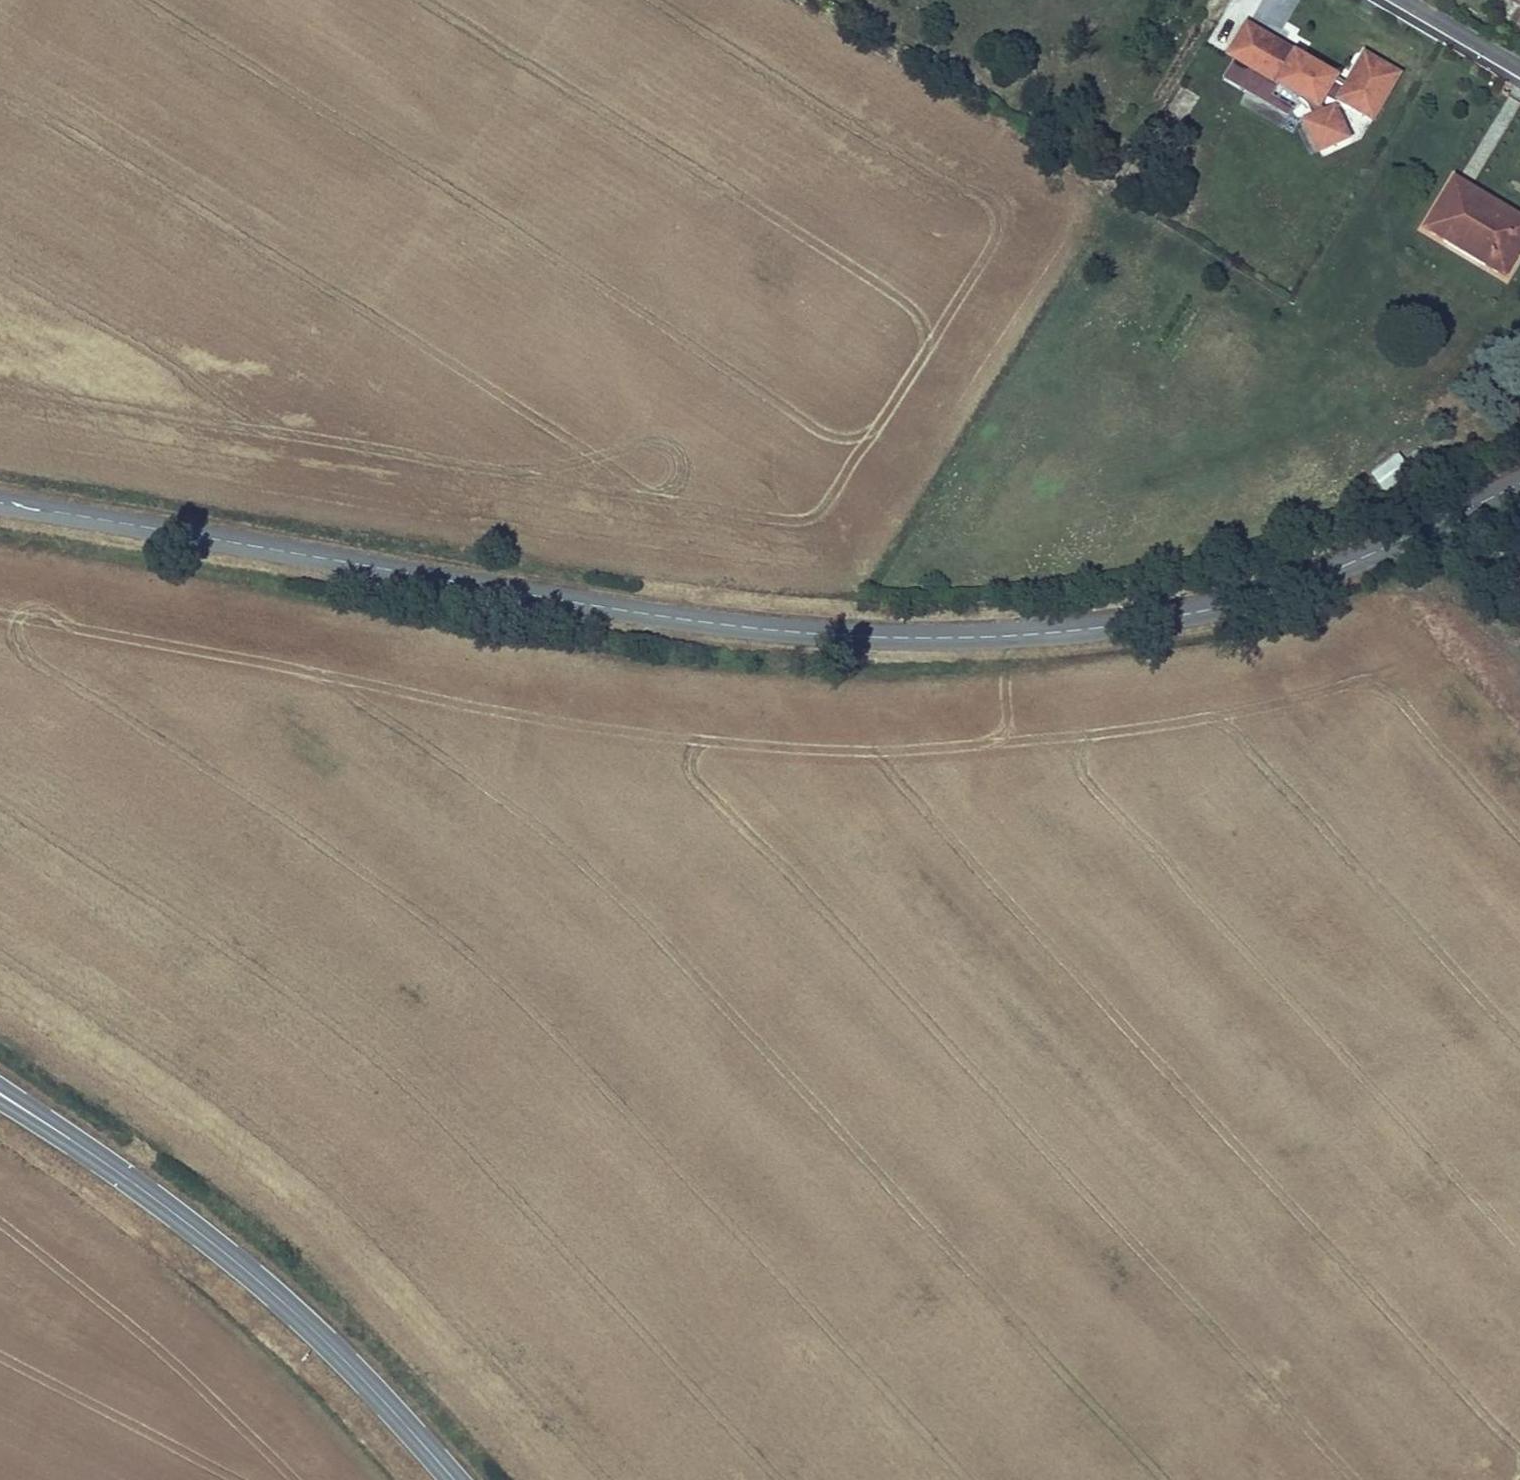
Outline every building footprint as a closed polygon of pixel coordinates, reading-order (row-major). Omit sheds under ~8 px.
[(1309,125),(1319,155),(1342,148),(1333,117),(1322,121),(1320,109),(1324,100),(1348,116),(1350,113),(1364,123),(1392,79),(1363,60),(1346,91),(1344,95),(1333,88),(1335,84),(1295,59),(1286,75),(1265,63),(1273,45),(1245,31),(1229,59),(1235,62),(1256,75),(1249,88),(1270,102),(1279,90),(1300,102),(1297,105),(1306,108),(1308,114),(1309,125)] [(1287,123),(1297,105),(1300,102),(1279,90),(1270,102),(1249,88),(1256,75),(1235,62),(1222,84),(1287,123)] [(1392,79),(1364,123),(1370,125),(1387,96),(1397,81),(1392,79)] [(1344,95),(1346,91),(1335,84),(1333,88),(1344,95)] [(1312,158),(1319,155),(1309,125),(1301,128),(1312,158)] [(1519,254),(1519,217),(1455,180),(1425,232),(1507,278),(1519,254)] [(1387,494),(1409,475),(1398,459),(1373,477),(1387,494)]
